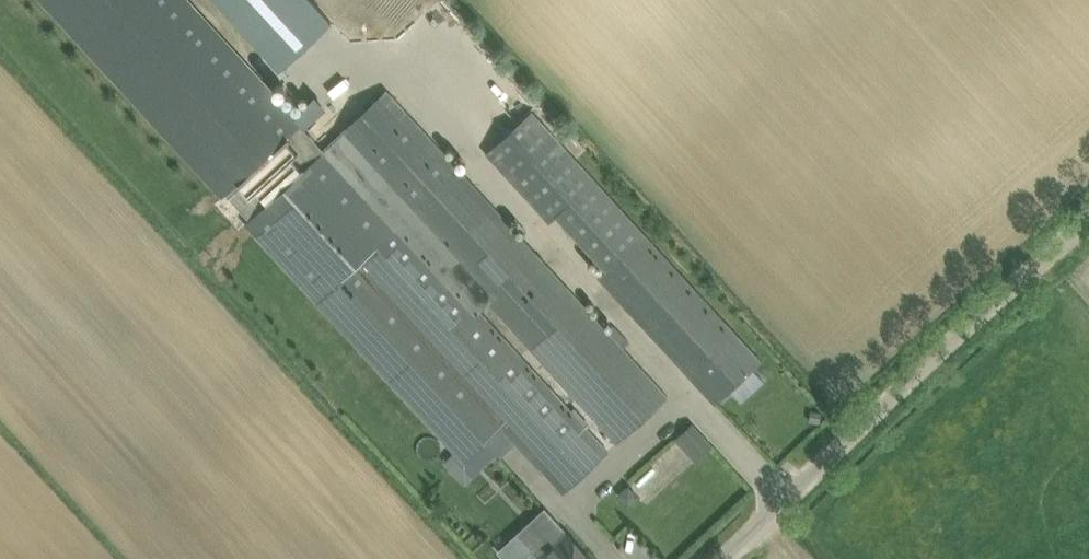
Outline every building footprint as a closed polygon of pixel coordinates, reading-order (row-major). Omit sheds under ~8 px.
[(222,197),(227,192),(252,219),(247,224),(318,301),(348,333),(456,450),(461,455),(461,456),(482,437),(498,421),(549,476),(564,492),(610,450),(595,434),(447,274),(417,242),(401,224),(398,226),(327,149),(327,150),(325,152),(323,150),(301,126),(302,124),(186,0),(40,0),(222,197)] [(282,68),(310,42),(333,21),(313,0),(219,0),(282,68)] [(341,133),(323,150),(325,152),(327,150),(327,149),(398,226),(401,224),(417,242),(447,274),(456,266),(619,443),(665,400),(668,397),(624,348),(607,330),(388,90),(384,93),(341,133)] [(532,112),(487,154),(525,195),(551,224),(558,217),(607,270),(600,277),(677,360),(692,376),(699,369),(724,396),(763,361),(722,318),(570,153),(532,112)] [(813,410),(811,421),(822,423),(824,412),(813,410)] [(704,434),(686,450),(696,461),(714,445),(704,434)] [(630,486),(619,496),(629,506),(639,496),(630,486)] [(428,491),(427,499),(447,500),(447,492),(428,491)] [(540,558),(592,558),(579,544),(564,527),(545,508),(531,521),(549,541),(539,550),(536,553),(541,558),(540,558)]
